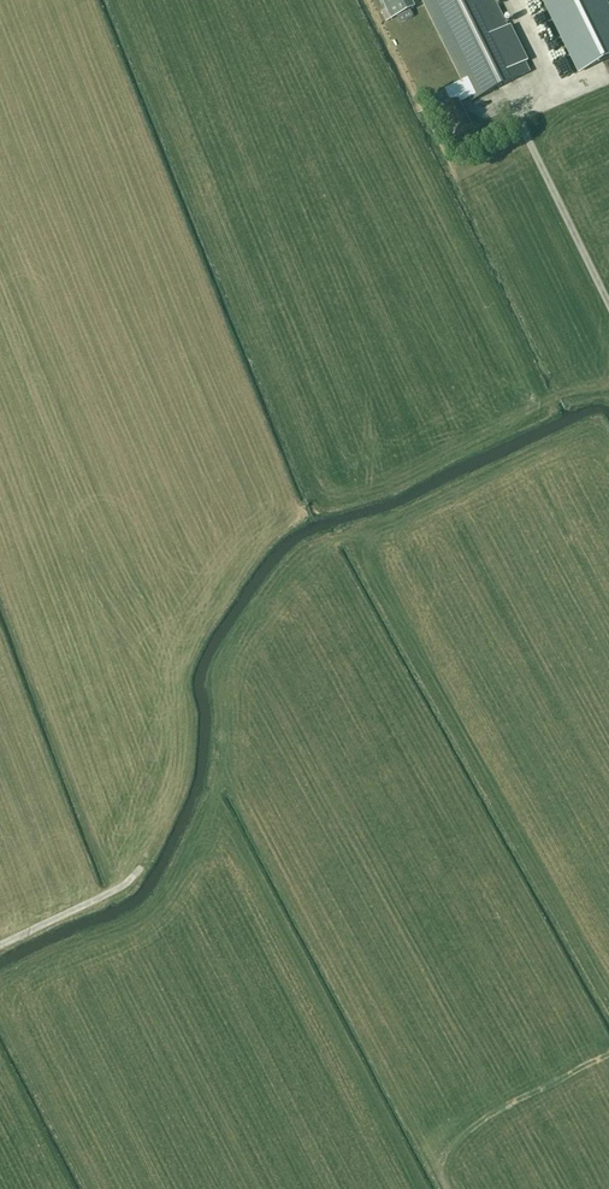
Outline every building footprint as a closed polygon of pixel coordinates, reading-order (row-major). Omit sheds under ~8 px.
[(413,9),(408,0),(381,0),(391,19),(413,9)] [(529,72),(494,0),(421,0),(462,81),(445,89),(452,103),(441,108),(446,119),(448,118),(455,133),(471,125),(460,103),(470,98),(471,101),(529,72)] [(606,0),(542,0),(578,73),(608,58),(608,5),(606,0)]
